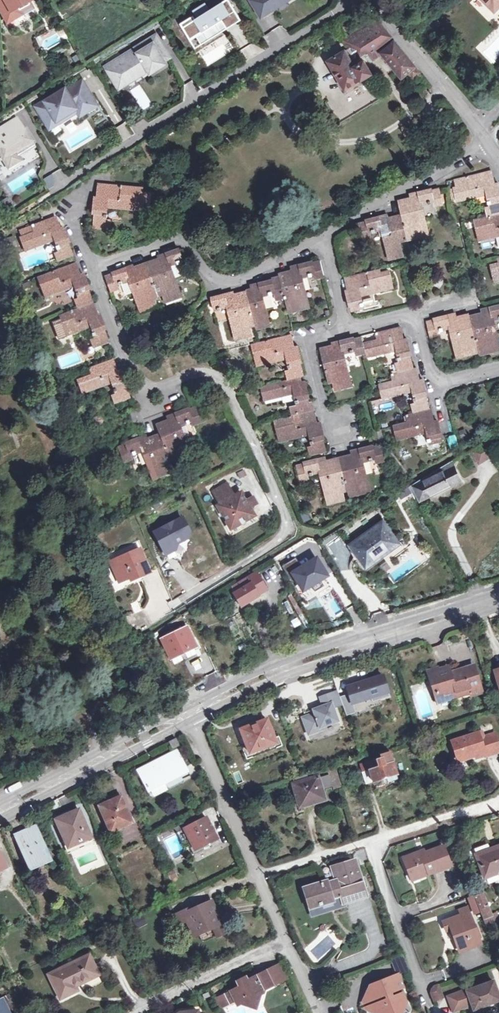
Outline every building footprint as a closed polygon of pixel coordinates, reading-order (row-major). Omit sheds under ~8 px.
[(29,0),(0,0),(0,13),(7,25),(21,17),(19,13),(17,9),(27,4),(30,2),(29,0)] [(220,23),(224,21),(226,24),(240,16),(231,0),(227,0),(211,9),(207,2),(194,10),(198,17),(197,18),(195,15),(182,23),(192,39),(197,36),(201,42),(223,29),(220,23)] [(257,6),(265,1),(271,10),(278,6),(280,5),(278,3),(283,0),(253,0),(257,6)] [(278,3),(280,5),(278,6),(280,11),(291,4),(288,0),(286,1),(285,0),(283,0),(278,3)] [(494,12),(498,7),(498,0),(482,0),(494,12)] [(265,1),(257,6),(263,15),(271,10),(265,1)] [(29,7),(27,4),(17,9),(19,13),(29,7)] [(223,29),(201,42),(203,45),(243,20),(240,16),(226,24),(224,21),(220,23),(223,29)] [(381,54),(396,42),(377,19),(345,39),(349,49),(345,51),(348,55),(376,48),(381,54)] [(162,51),(163,52),(153,36),(147,40),(155,52),(156,52),(157,52),(158,51),(159,51),(160,51),(161,51),(162,51)] [(147,40),(105,66),(108,76),(114,86),(144,68),(147,72),(162,63),(161,62),(167,58),(167,56),(166,56),(166,55),(165,54),(164,53),(163,52),(162,51),(161,51),(160,51),(159,51),(158,51),(157,52),(156,52),(155,52),(147,40)] [(421,73),(396,42),(381,54),(402,79),(410,73),(415,78),(421,73)] [(348,55),(345,51),(328,62),(345,90),(372,75),(361,56),(352,60),(348,55)] [(144,68),(114,86),(117,91),(147,72),(144,68)] [(83,78),(32,105),(50,133),(76,114),(83,122),(100,109),(83,78)] [(462,126),(455,119),(448,125),(455,132),(462,126)] [(0,129),(0,158),(6,169),(18,161),(17,159),(13,153),(30,143),(24,133),(20,136),(18,132),(20,131),(14,121),(0,129)] [(116,128),(123,140),(131,135),(124,123),(116,128)] [(27,132),(24,133),(30,143),(13,153),(17,159),(36,147),(27,132)] [(488,217),(498,214),(498,191),(497,184),(494,185),(492,185),(490,181),(493,180),(491,172),(455,181),(456,188),(453,189),(457,203),(487,195),(490,207),(486,209),(488,217)] [(95,197),(94,214),(95,214),(94,228),(110,229),(110,221),(107,220),(107,207),(149,211),(151,194),(143,193),(143,188),(98,184),(97,198),(95,197)] [(402,215),(408,240),(428,235),(421,207),(434,203),(435,207),(443,205),(439,189),(426,193),(426,191),(410,195),(411,198),(411,201),(407,202),(406,199),(398,201),(402,215)] [(488,217),(474,220),(479,242),(498,237),(498,214),(488,217)] [(399,242),(408,240),(402,215),(393,218),(394,221),(389,222),(388,219),(387,216),(372,220),(373,222),(359,225),(363,239),(370,237),(369,234),(381,230),(389,260),(402,256),(399,242)] [(63,227),(60,229),(58,230),(55,224),(58,223),(55,217),(31,225),(34,233),(20,238),(25,251),(54,240),(59,253),(55,254),(58,262),(72,256),(67,243),(69,243),(63,227)] [(147,264),(158,296),(163,294),(166,303),(182,297),(171,266),(183,261),(180,251),(175,253),(174,252),(159,257),(160,260),(161,263),(156,264),(155,261),(147,264)] [(74,301),(78,309),(93,304),(87,290),(89,290),(83,275),(80,276),(78,277),(75,272),(78,271),(75,263),(37,278),(45,298),(74,287),(79,299),(74,301)] [(280,277),(285,298),(289,313),(309,308),(302,278),(315,275),(316,279),(322,277),(319,263),(307,265),(306,263),(291,267),(292,271),(292,273),(288,274),(287,272),(280,274),(280,277)] [(154,298),(158,296),(147,264),(140,267),(140,269),(135,271),(134,268),(133,266),(118,271),(118,273),(106,277),(111,292),(118,289),(117,285),(130,281),(141,312),(157,306),(154,298)] [(345,279),(347,286),(350,286),(351,291),(348,291),(346,292),(350,308),(351,307),(353,313),(364,310),(360,297),(393,289),(389,271),(380,273),(379,270),(345,279)] [(253,291),(247,292),(255,326),(256,330),(269,326),(262,297),(275,293),(277,300),(285,298),(280,277),(271,279),(272,282),(267,283),(267,281),(252,285),(252,288),(253,291)] [(255,326),(247,292),(247,291),(239,293),(240,296),(234,297),(234,294),(233,292),(217,296),(217,297),(211,299),(215,310),(227,307),(236,339),(252,335),(250,327),(255,326)] [(93,304),(78,309),(60,316),(61,320),(53,323),(60,339),(91,327),(95,339),(90,341),(94,349),(108,344),(103,331),(105,330),(100,316),(97,316),(95,317),(93,312),(95,311),(93,304)] [(478,353),(479,356),(498,351),(498,346),(493,321),(498,320),(498,308),(498,306),(482,310),(483,313),(484,316),(477,317),(477,314),(469,316),(478,353)] [(456,359),(478,353),(469,316),(469,314),(461,316),(462,318),(456,319),(456,317),(455,314),(439,318),(440,320),(427,323),(430,337),(439,336),(438,331),(449,328),(456,359)] [(363,344),(366,354),(367,358),(397,351),(400,363),(396,365),(398,373),(412,369),(408,356),(410,355),(406,340),(403,341),(401,342),(399,336),(402,336),(399,328),(375,334),(377,341),(363,344)] [(286,372),(289,380),(298,378),(301,377),(303,377),(300,363),(302,363),(298,347),(295,348),(292,349),(291,343),(293,342),(291,334),(252,344),(258,366),(287,359),(290,371),(286,372)] [(328,349),(328,347),(319,350),(328,383),(333,382),(335,390),(351,386),(343,356),(357,353),(358,355),(366,354),(363,344),(361,337),(347,340),(332,343),(333,346),(333,349),(328,349)] [(120,371),(117,372),(115,373),(113,368),(115,367),(112,359),(90,368),(92,375),(77,381),(82,393),(111,383),(116,395),(112,397),(115,404),(129,399),(124,386),(126,386),(120,371)] [(412,369),(398,373),(392,374),(394,381),(379,385),(383,399),(412,392),(416,404),(411,406),(413,414),(428,410),(425,397),(427,396),(422,381),(419,382),(416,382),(415,377),(417,377),(415,369),(412,369)] [(298,378),(289,380),(261,387),(265,400),(295,393),(298,406),(291,408),(293,416),(314,411),(312,403),(309,403),(308,398),(309,398),(305,382),(303,383),(300,383),(298,378)] [(159,435),(164,450),(173,446),(178,459),(190,455),(179,427),(191,422),(193,426),(200,423),(194,408),(184,412),(183,410),(167,417),(168,420),(170,423),(164,425),(163,422),(155,426),(159,435)] [(428,410),(413,414),(406,415),(408,423),(394,427),(398,439),(427,432),(431,444),(441,442),(439,437),(441,436),(437,421),(433,422),(431,423),(430,417),(432,417),(430,409),(428,410)] [(314,411),(293,416),(275,420),(280,442),(310,435),(313,447),(308,448),(311,456),(326,453),(322,439),(324,439),(320,423),(317,424),(314,425),(313,419),(315,418),(314,411)] [(168,459),(164,450),(159,435),(152,438),(152,440),(147,442),(146,440),(145,437),(131,443),(131,444),(119,449),(124,463),(131,460),(129,456),(142,450),(153,479),(166,474),(161,461),(168,459)] [(478,464),(496,454),(489,442),(471,452),(478,464)] [(339,459),(347,491),(349,496),(370,491),(363,462),(376,459),(377,463),(384,461),(381,446),(367,449),(367,448),(352,452),(352,455),(353,458),(348,459),(347,456),(339,459)] [(341,492),(347,491),(339,459),(332,460),(333,462),(327,464),(326,462),(325,458),(304,464),(304,466),(296,468),(299,482),(308,480),(306,474),(319,471),(327,504),(343,501),(341,492)] [(445,474),(453,470),(450,463),(441,468),(445,474)] [(413,485),(419,497),(428,493),(430,495),(459,481),(454,470),(453,470),(445,474),(441,468),(413,485)] [(253,515),(249,507),(245,499),(241,491),(234,495),(229,498),(228,494),(233,492),(227,482),(212,490),(218,503),(216,505),(229,528),(253,515)] [(408,487),(412,494),(415,499),(419,497),(413,485),(408,487)] [(412,494),(408,487),(399,493),(402,499),(412,494)] [(245,499),(249,507),(256,504),(252,495),(245,499)] [(181,518),(152,533),(165,556),(175,551),(175,545),(188,540),(190,534),(181,518)] [(382,557),(380,553),(397,541),(383,522),(350,546),(366,568),(382,557)] [(397,541),(380,553),(382,557),(399,544),(397,541)] [(139,548),(113,559),(122,579),(137,572),(139,574),(149,570),(139,548)] [(122,579),(113,559),(109,561),(118,580),(122,579)] [(295,560),(282,567),(292,583),(296,580),(302,592),(327,578),(315,559),(299,568),(295,560)] [(241,607),(266,591),(256,575),(233,588),(233,594),(241,607)] [(111,608),(103,595),(104,594),(103,590),(100,591),(101,596),(92,601),(96,608),(101,605),(105,612),(111,608)] [(335,629),(349,622),(346,616),(332,622),(335,629)] [(178,633),(168,637),(161,640),(171,659),(196,647),(185,626),(176,630),(178,633)] [(439,703),(457,698),(456,695),(470,690),(470,693),(472,697),(482,694),(474,667),(450,674),(448,669),(437,672),(428,674),(430,680),(433,690),(435,690),(439,703)] [(346,688),(352,705),(385,694),(380,677),(346,688)] [(309,713),(299,717),(306,736),(320,731),(319,728),(336,722),(331,708),(340,706),(335,690),(317,696),(318,704),(308,708),(309,713)] [(248,748),(250,753),(276,743),(274,738),(267,719),(240,730),(248,748)] [(478,734),(451,742),(458,760),(474,756),(475,759),(484,756),(485,758),(498,754),(498,748),(495,734),(485,737),(480,739),(478,734)] [(276,743),(250,753),(248,748),(243,750),(247,759),(282,745),(278,736),(274,738),(276,743)] [(172,750),(179,747),(175,740),(168,743),(172,750)] [(151,799),(191,778),(177,751),(137,772),(151,799)] [(368,770),(373,782),(373,783),(386,779),(396,776),(397,775),(390,756),(381,758),(382,759),(376,761),(376,760),(366,763),(368,770)] [(333,791),(342,788),(334,767),(326,769),(333,791)] [(373,782),(368,770),(361,773),(365,784),(373,782)] [(304,815),(303,810),(301,804),(312,801),(313,804),(325,800),(321,789),(320,787),(324,785),(322,778),(318,779),(318,777),(308,779),(306,775),(299,777),(294,778),(296,783),(292,784),(298,804),(293,806),(297,817),(304,815)] [(320,787),(321,789),(331,786),(328,776),(322,778),(324,785),(320,787)] [(111,833),(131,824),(120,797),(98,806),(111,833)] [(301,804),(303,810),(314,806),(313,804),(312,801),(301,804)] [(68,848),(91,838),(80,809),(55,820),(68,848)] [(194,850),(217,838),(206,817),(184,830),(194,850)] [(24,836),(37,829),(36,826),(22,832),(24,836)] [(24,836),(22,832),(14,836),(28,868),(50,859),(37,829),(24,836)] [(403,858),(409,874),(417,872),(419,878),(449,866),(443,847),(421,855),(420,852),(403,858)] [(477,857),(485,878),(498,872),(498,849),(477,857)] [(303,889),(310,908),(335,901),(338,910),(344,908),(343,904),(369,895),(366,884),(362,886),(354,861),(332,867),(337,881),(327,884),(326,882),(303,889)] [(417,872),(409,874),(411,880),(419,878),(417,872)] [(484,918),(491,916),(483,895),(475,898),(484,918)] [(194,936),(213,927),(211,924),(219,921),(210,903),(208,903),(207,901),(202,903),(203,906),(192,911),(191,908),(175,915),(180,924),(187,921),(194,936)] [(335,901),(310,908),(313,918),(338,910),(335,901)] [(457,912),(459,917),(459,919),(470,915),(467,909),(457,912)] [(137,929),(146,925),(142,915),(132,920),(137,929)] [(459,919),(459,917),(444,922),(447,932),(452,930),(459,952),(480,944),(470,915),(459,919)] [(403,954),(392,959),(398,975),(409,971),(403,954)] [(75,986),(97,975),(89,957),(50,975),(61,998),(77,991),(75,986)] [(274,986),(286,980),(279,965),(266,972),(274,986)] [(240,987),(230,992),(235,1001),(238,1007),(242,1005),(249,1008),(259,1003),(257,998),(263,994),(265,991),(274,986),(266,972),(248,981),(249,983),(240,987)] [(368,991),(372,1000),(385,995),(387,1000),(373,1005),(377,1012),(381,1012),(387,1011),(388,1012),(399,1012),(396,1007),(406,1003),(402,994),(393,997),(391,993),(403,988),(398,975),(380,982),(381,985),(371,989),(368,991)] [(249,983),(248,981),(246,978),(237,982),(240,987),(249,983)] [(467,992),(466,990),(448,997),(453,1012),(471,1006),(473,1011),(498,1001),(498,998),(493,982),(467,992)] [(430,992),(433,1001),(442,998),(437,985),(433,987),(431,989),(430,992)] [(372,1000),(368,991),(363,1004),(372,1000)] [(6,1012),(21,1005),(15,992),(0,999),(0,1002),(6,1012)] [(235,1001),(230,992),(214,999),(219,1009),(235,1001)] [(365,1009),(374,1012),(377,1012),(373,1005),(365,1009)]
